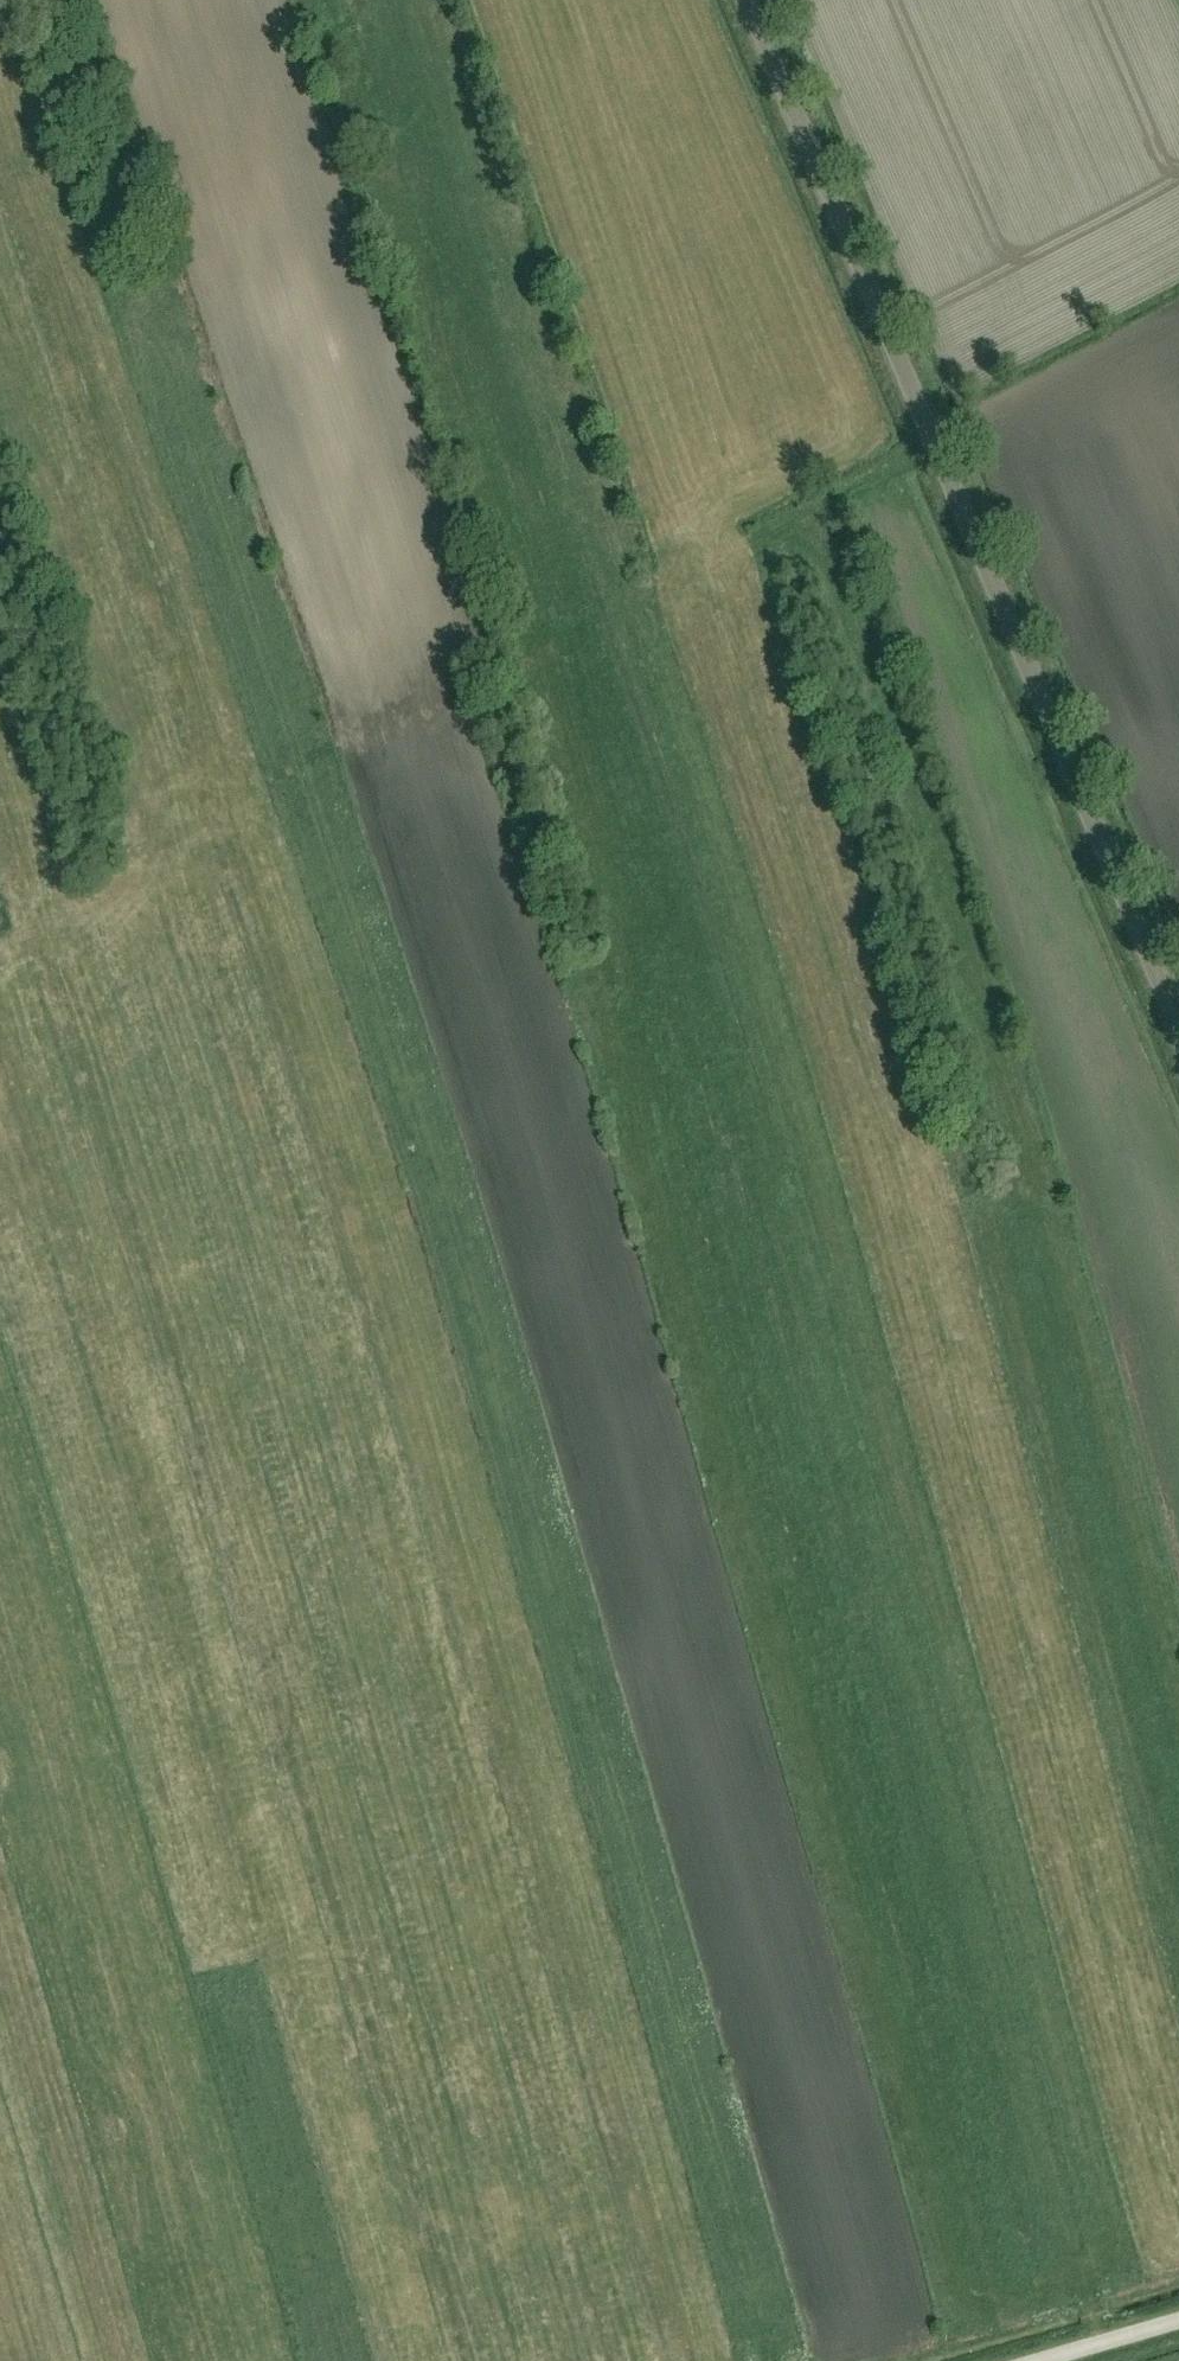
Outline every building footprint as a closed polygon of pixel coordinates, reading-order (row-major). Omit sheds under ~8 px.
[(73,139),(86,139),(86,122),(72,123),(73,139)]
